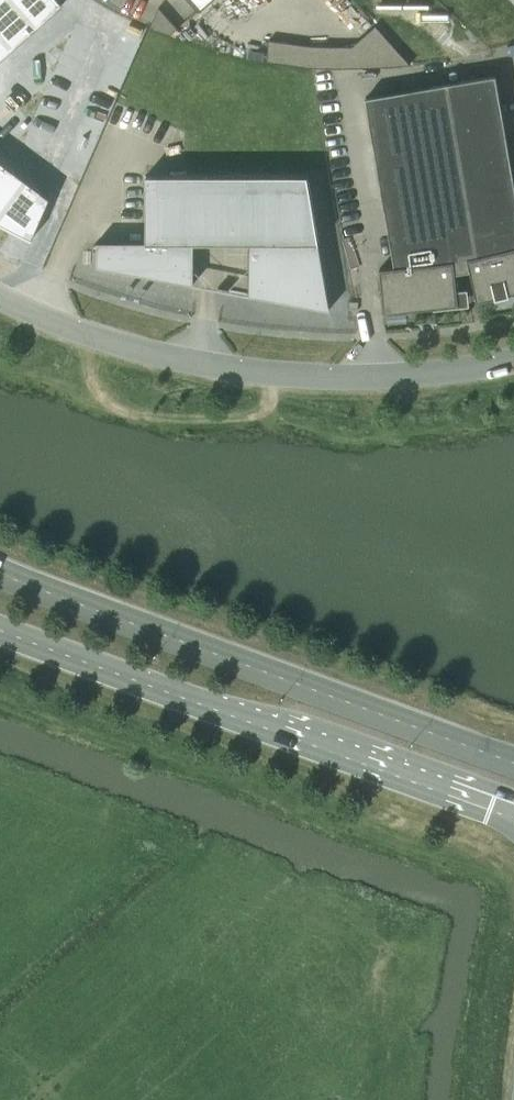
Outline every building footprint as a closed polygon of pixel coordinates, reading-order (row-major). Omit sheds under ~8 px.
[(63,4),(63,3),(60,0),(0,0),(0,60),(63,4)] [(200,8),(209,0),(192,0),(200,8)] [(271,37),(269,56),(397,70),(401,33),(370,29),(368,47),(271,37)] [(383,314),(407,311),(407,309),(458,304),(454,273),(470,270),(477,301),(513,292),(513,183),(496,75),(365,97),(394,267),(380,268),(383,299),(381,299),(383,314)] [(14,230),(31,239),(49,197),(0,160),(0,223),(14,230)] [(145,242),(97,242),(97,266),(193,284),(193,244),(248,244),(248,295),(330,310),(307,175),(184,175),(145,175),(145,242)]
